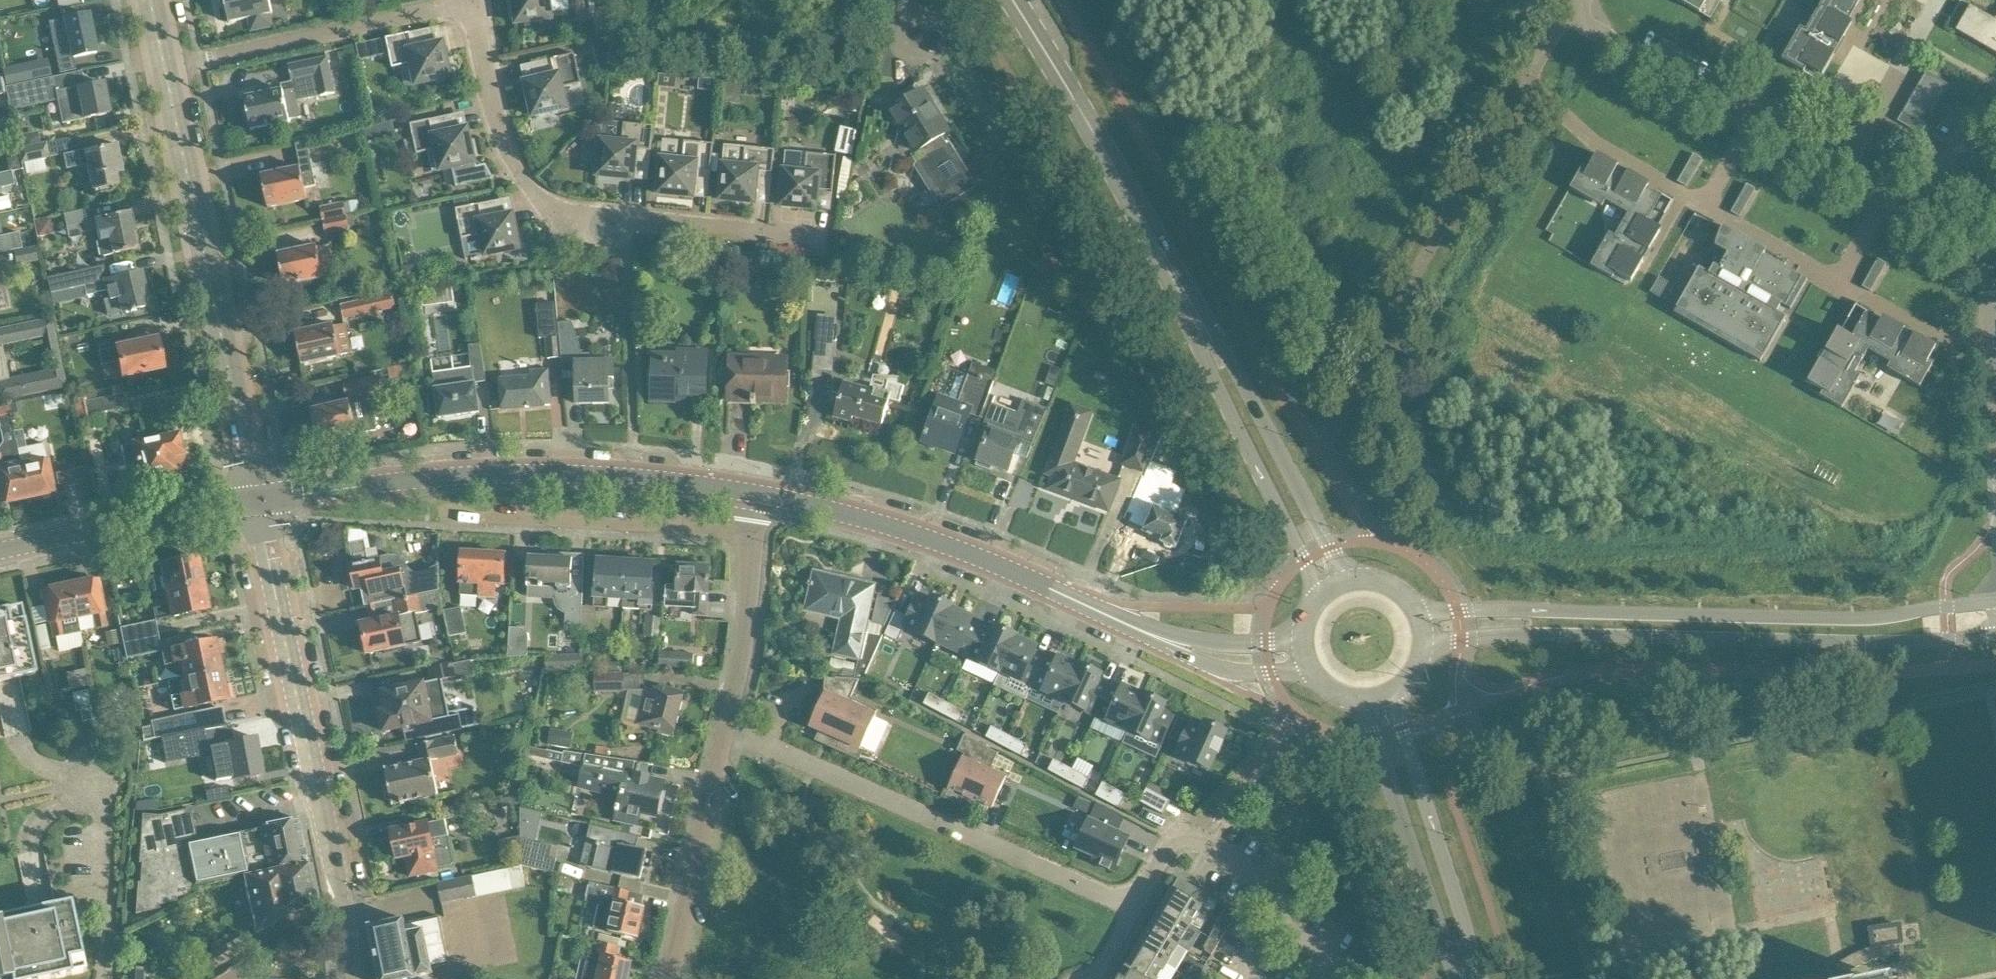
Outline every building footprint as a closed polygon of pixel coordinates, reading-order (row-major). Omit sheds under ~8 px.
[(269,0),(224,0),(229,22),(250,18),(252,30),(272,26),(270,13),(272,13),(269,0)] [(536,20),(552,19),(549,0),(513,0),(516,23),(536,20)] [(1710,19),(1721,0),(1678,0),(1710,19)] [(1805,30),(1800,27),(1793,38),(1784,33),(1772,54),(1782,59),(1781,59),(1804,72),(1806,67),(1822,76),(1852,23),(1849,21),(1861,0),(1823,0),(1805,30)] [(1991,17),(1970,5),(1955,30),(1995,53),(1995,17),(1994,18),(1991,17)] [(64,19),(51,22),(61,72),(77,69),(74,57),(96,53),(88,13),(69,18),(64,18),(64,19)] [(416,84),(431,81),(451,77),(443,42),(432,44),(428,28),(386,37),(392,68),(411,64),(416,84)] [(341,66),(355,63),(352,50),(338,53),(341,66)] [(532,116),(552,112),(567,108),(563,87),(581,83),(575,53),(533,63),(536,78),(524,81),(532,116)] [(251,129),(271,125),(291,121),(290,120),(301,118),(297,96),(307,94),(308,98),(335,93),(332,81),(330,81),(329,78),(332,77),(327,56),(289,64),(292,81),(285,83),(286,89),(245,97),(251,129)] [(48,78),(45,62),(26,66),(29,82),(48,78)] [(109,113),(103,82),(85,86),(81,71),(5,87),(10,110),(59,100),(64,122),(62,122),(62,123),(109,113)] [(1950,85),(1927,72),(1926,71),(1902,112),(1903,113),(1898,121),(1921,134),(1926,126),(1950,85)] [(973,185),(942,136),(947,132),(946,131),(949,130),(933,105),(931,106),(921,90),(890,109),(916,151),(911,155),(942,204),(973,185)] [(476,167),(475,163),(468,128),(456,130),(453,114),(410,123),(417,154),(436,150),(440,170),(452,168),(456,186),(493,178),(493,177),(492,177),(485,165),(476,167)] [(649,168),(651,148),(653,125),(624,123),(622,142),(601,140),(597,175),(633,179),(634,167),(649,168)] [(840,124),(834,150),(851,154),(857,128),(840,124)] [(18,149),(21,163),(43,159),(64,154),(61,140),(41,144),(18,149)] [(709,186),(711,166),(714,143),(684,140),(682,160),(661,157),(658,193),(693,197),(695,185),(709,186)] [(304,188),(316,185),(307,142),(296,144),(300,167),(261,175),(268,207),(307,199),(304,188)] [(775,149),(745,146),(724,144),(719,199),(755,203),(756,191),(771,192),(775,149)] [(92,190),(99,189),(118,185),(116,173),(122,172),(116,145),(85,151),(85,150),(64,154),(66,165),(86,160),(92,190)] [(836,155),(807,152),(786,150),(780,205),(816,209),(817,197),(832,198),(836,155)] [(1660,194),(1647,187),(1649,184),(1633,174),(1597,153),(1588,169),(1583,166),(1570,188),(1571,188),(1586,197),(1602,206),(1605,201),(1628,214),(1615,236),(1609,233),(1600,249),(1591,265),(1613,278),(1613,277),(1616,273),(1631,282),(1638,269),(1652,245),(1661,229),(1658,227),(1674,199),(1674,198),(1662,191),(1660,194)] [(1686,186),(1702,159),(1693,154),(1677,181),(1686,186)] [(18,167),(15,156),(5,159),(8,170),(18,167)] [(851,158),(848,158),(843,157),(837,198),(845,199),(851,158)] [(1739,217),(1740,216),(1755,189),(1746,184),(1731,212),(1739,217)] [(354,200),(344,202),(346,214),(356,211),(354,200)] [(479,204),(456,208),(462,238),(481,235),(485,255),(501,252),(520,248),(513,213),(512,213),(501,216),(498,200),(479,204)] [(342,201),(319,206),(322,220),(345,215),(345,214),(342,201)] [(94,219),(95,220),(85,223),(82,210),(63,214),(68,238),(97,232),(99,241),(96,242),(100,257),(112,254),(136,249),(132,234),(135,234),(130,211),(94,219)] [(345,215),(322,220),(325,233),(348,228),(348,226),(355,225),(353,214),(345,215)] [(50,218),(35,221),(38,236),(53,233),(50,218)] [(1763,255),(1766,250),(1723,225),(1720,232),(1715,247),(1713,263),(1713,266),(1709,273),(1699,267),(1676,308),(1763,357),(1786,317),(1777,311),(1781,304),(1785,307),(1802,277),(1763,255)] [(12,249),(10,239),(0,241),(0,252),(12,249)] [(285,286),(304,281),(324,277),(324,275),(334,273),(328,246),(318,248),(317,245),(278,254),(285,286)] [(37,262),(35,249),(0,257),(0,270),(37,262)] [(1870,291),(1886,263),(1877,258),(1862,286),(1870,291)] [(1039,263),(1034,277),(1059,286),(1064,272),(1039,263)] [(57,278),(47,280),(51,296),(84,287),(87,295),(95,293),(95,292),(107,290),(109,298),(103,300),(107,316),(123,312),(129,310),(149,305),(140,272),(108,280),(104,266),(79,272),(57,278)] [(422,306),(435,304),(433,289),(420,291),(422,306)] [(362,300),(340,304),(343,317),(365,313),(362,300)] [(1936,346),(1899,325),(1882,316),(1880,320),(1868,313),(1870,309),(1857,302),(1841,331),(1837,329),(1829,345),(1820,360),(1815,368),(1807,382),(1823,390),(1821,394),(1820,396),(1842,408),(1852,391),(1861,376),(1855,372),(1868,350),(1890,363),(1887,368),(1903,377),(1919,387),(1932,364),(1931,364),(1927,362),(1935,347),(1936,346)] [(561,357),(558,322),(557,304),(537,305),(539,338),(547,337),(548,358),(561,357)] [(834,341),(836,317),(818,315),(815,339),(834,341)] [(558,322),(561,357),(562,371),(576,371),(577,403),(609,403),(608,379),(614,379),(613,361),(592,361),(592,353),(582,353),(573,321),(558,322)] [(36,337),(33,323),(0,330),(0,400),(26,394),(23,378),(9,381),(1,344),(36,337)] [(302,364),(321,360),(341,356),(340,354),(351,352),(345,324),(334,326),(333,324),(295,332),(302,364)] [(123,376),(143,372),(163,368),(155,333),(136,337),(137,343),(98,351),(101,366),(120,362),(123,376)] [(473,368),(433,373),(435,388),(436,398),(439,417),(479,412),(476,392),(475,384),(487,383),(482,345),(470,347),(473,368)] [(678,361),(653,360),(652,400),(674,401),(674,396),(706,397),(707,352),(678,351),(678,361)] [(785,401),(786,381),(786,363),(751,362),(751,357),(731,356),(729,396),(752,397),(751,405),(756,405),(756,400),(785,401)] [(1045,384),(1054,387),(1061,369),(1052,365),(1045,384)] [(550,405),(549,385),(547,370),(531,371),(532,377),(500,379),(503,409),(550,405)] [(955,453),(962,434),(969,414),(980,418),(993,381),(969,372),(957,405),(939,398),(923,441),(955,453)] [(369,395),(384,392),(380,377),(344,384),(347,402),(311,410),(318,441),(376,429),(373,414),(369,415),(366,403),(371,402),(369,395)] [(900,402),(904,385),(888,381),(885,394),(843,383),(834,416),(852,421),(853,416),(882,424),(889,399),(900,402)] [(74,405),(76,418),(126,408),(122,386),(76,395),(77,404),(74,405)] [(1033,443),(1048,409),(1023,399),(1023,400),(1025,401),(1020,415),(992,405),(995,396),(994,396),(983,426),(990,428),(978,461),(976,465),(988,469),(988,470),(991,471),(992,469),(990,469),(991,466),(1008,472),(1020,439),(1033,443)] [(1119,480),(1106,476),(1071,463),(1090,412),(1072,405),(1047,473),(1054,476),(1049,488),(1108,510),(1119,480)] [(17,451),(8,406),(0,408),(0,432),(2,442),(0,446),(0,501),(1,504),(27,498),(17,451)] [(1142,470),(1154,434),(1138,428),(1125,465),(1142,470)] [(1166,430),(1154,454),(1165,459),(1170,471),(1174,469),(1177,478),(1186,474),(1166,430)] [(121,447),(128,482),(166,473),(166,474),(186,470),(182,452),(181,452),(177,435),(121,447)] [(55,493),(50,473),(48,460),(47,460),(43,445),(17,451),(27,498),(55,493)] [(56,475),(58,487),(85,481),(83,469),(56,475)] [(1169,477),(1169,479),(1157,474),(1150,490),(1162,495),(1157,505),(1154,504),(1156,499),(1154,498),(1156,493),(1144,488),(1138,502),(1130,521),(1144,527),(1143,531),(1162,539),(1161,542),(1176,548),(1188,519),(1184,517),(1188,509),(1186,500),(1182,499),(1184,493),(1180,492),(1184,484),(1169,477)] [(354,564),(350,565),(354,589),(363,587),(367,605),(394,600),(406,597),(438,591),(439,591),(439,569),(425,575),(419,575),(413,573),(409,569),(406,563),(402,559),(396,557),(390,557),(381,559),(367,561),(363,541),(350,544),(354,564)] [(503,583),(503,574),(504,555),(463,552),(460,595),(494,597),(495,582),(503,583)] [(580,632),(583,599),(584,579),(572,579),(573,558),(528,556),(527,585),(554,588),(554,598),(554,604),(557,608),(562,612),(566,613),(565,630),(580,632)] [(197,557),(144,568),(146,579),(149,579),(152,595),(166,592),(202,584),(202,583),(197,557)] [(622,598),(624,561),(598,560),(597,583),(595,583),(594,606),(606,607),(606,597),(622,598)] [(652,610),(652,606),(653,586),(651,586),(653,563),(624,561),(622,598),(623,598),(622,608),(652,610)] [(691,614),(692,614),(707,615),(710,566),(679,564),(678,586),(667,586),(666,604),(692,606),(691,614)] [(883,638),(864,632),(875,585),(815,571),(812,582),(808,581),(807,585),(811,586),(806,610),(824,614),(825,609),(844,613),(835,654),(830,670),(837,672),(837,676),(863,678),(883,638)] [(70,584),(80,632),(96,629),(107,626),(104,612),(101,598),(97,578),(70,584)] [(70,584),(43,590),(47,609),(53,638),(57,637),(60,653),(68,651),(83,648),(80,632),(70,584)] [(169,606),(152,609),(154,621),(188,614),(208,609),(202,584),(166,592),(169,606)] [(365,638),(360,639),(363,652),(367,651),(368,653),(388,649),(422,641),(415,614),(442,608),(438,591),(406,598),(406,597),(394,600),(367,605),(369,605),(372,621),(362,623),(365,638)] [(896,611),(885,635),(898,641),(905,627),(936,642),(953,606),(932,597),(929,603),(917,598),(908,616),(896,611)] [(34,673),(20,606),(0,610),(0,680),(34,673)] [(970,622),(973,617),(953,608),(953,606),(936,642),(968,656),(982,627),(970,622)] [(467,633),(462,607),(444,611),(450,637),(467,633)] [(644,636),(656,637),(658,618),(646,616),(644,636)] [(154,621),(121,628),(124,643),(158,636),(154,621)] [(1017,635),(996,626),(993,632),(982,627),(968,656),(1000,671),(1017,635)] [(510,629),(509,657),(528,656),(529,636),(523,629),(510,629)] [(1034,651),(1037,646),(1017,637),(1017,636),(1017,635),(1000,671),(1032,685),(1046,656),(1034,651)] [(158,636),(124,643),(128,659),(161,652),(158,636)] [(201,644),(161,652),(164,666),(181,662),(184,678),(221,671),(217,655),(223,653),(220,640),(201,644)] [(694,654),(674,653),(659,652),(659,666),(693,668),(694,654)] [(578,654),(545,655),(546,671),(578,670),(578,654)] [(1079,666),(1059,657),(1057,661),(1046,656),(1032,685),(1064,700),(1081,665),(1080,664),(1079,666)] [(617,671),(617,662),(606,662),(606,671),(617,671)] [(459,714),(450,716),(442,679),(455,677),(452,664),(431,668),(434,681),(371,694),(375,713),(380,712),(384,731),(403,727),(406,740),(425,736),(426,738),(443,734),(442,732),(462,728),(459,714)] [(1098,681),(1101,674),(1081,665),(1064,700),(1096,715),(1110,686),(1098,681)] [(184,678),(167,681),(173,711),(213,702),(233,698),(230,684),(224,686),(221,671),(184,678)] [(595,674),(595,691),(621,691),(621,674),(595,674)] [(862,681),(863,678),(837,676),(836,677),(825,677),(824,691),(822,690),(811,714),(814,716),(810,726),(840,740),(838,746),(836,745),(836,747),(858,757),(878,710),(851,698),(859,679),(862,681)] [(644,687),(635,723),(658,728),(661,733),(661,734),(670,736),(672,733),(674,734),(685,692),(665,687),(658,685),(657,690),(644,687)] [(1143,695),(1123,686),(1121,691),(1110,686),(1096,715),(1128,729),(1145,694),(1144,694),(1143,695)] [(72,693),(76,712),(80,711),(82,722),(93,720),(87,690),(72,693)] [(947,702),(929,693),(924,704),(941,713),(947,702)] [(1163,710),(1165,703),(1145,694),(1128,729),(1161,744),(1175,715),(1163,710)] [(959,723),(965,712),(947,702),(941,713),(959,723)] [(153,727),(141,729),(143,741),(156,739),(199,730),(226,724),(226,723),(224,723),(221,708),(197,713),(152,722),(153,727)] [(1190,722),(1176,753),(1209,769),(1217,752),(1218,753),(1223,743),(1221,743),(1226,731),(1205,721),(1202,728),(1190,722)] [(230,724),(161,737),(163,745),(164,753),(166,761),(165,762),(165,763),(199,757),(199,756),(200,756),(209,754),(212,754),(212,756),(216,775),(217,779),(216,779),(216,781),(231,778),(230,778),(233,778),(233,779),(262,774),(255,737),(247,739),(233,741),(230,724)] [(1010,735),(992,726),(986,737),(1004,746),(1010,735)] [(549,728),(546,744),(570,748),(573,732),(549,728)] [(964,754),(945,796),(963,804),(966,796),(992,808),(1006,777),(986,768),(987,764),(988,764),(994,751),(998,753),(964,735),(957,751),(964,754)] [(1027,745),(1010,735),(1004,746),(1022,756),(1027,745)] [(426,763),(434,761),(459,756),(455,736),(418,744),(421,761),(385,768),(392,804),(401,803),(401,804),(433,798),(426,763)] [(545,760),(547,752),(535,749),(533,757),(545,760)] [(664,781),(632,774),(635,762),(564,752),(562,763),(585,769),(580,789),(619,798),(614,819),(637,824),(640,813),(656,816),(664,781)] [(1054,759),(1048,770),(1066,779),(1072,769),(1054,759)] [(1084,789),(1090,778),(1072,769),(1066,779),(1084,789)] [(1126,794),(1103,782),(1096,795),(1119,808),(1126,794)] [(228,787),(205,791),(206,797),(207,801),(230,797),(228,787)] [(1170,801),(1147,788),(1140,801),(1163,814),(1170,801)] [(516,796),(499,799),(501,810),(518,806),(516,796)] [(437,821),(458,817),(456,806),(435,809),(437,821)] [(243,875),(306,861),(298,819),(260,827),(260,828),(241,831),(241,830),(195,840),(193,831),(195,830),(190,809),(158,816),(142,814),(139,863),(140,863),(140,862),(141,863),(140,883),(139,883),(139,882),(138,882),(135,914),(160,908),(159,905),(177,901),(176,898),(196,893),(195,885),(243,875)] [(1089,819),(1076,848),(1095,857),(1093,861),(1101,865),(1100,866),(1101,866),(1102,865),(1109,868),(1108,870),(1109,870),(1110,869),(1114,871),(1123,851),(1129,837),(1089,819)] [(410,876),(431,872),(437,870),(437,868),(454,865),(445,820),(391,831),(397,858),(406,856),(410,876)] [(581,865),(641,880),(644,866),(650,868),(653,853),(647,852),(648,850),(636,848),(638,837),(642,838),(642,837),(590,824),(581,865)] [(521,850),(517,864),(552,873),(556,859),(521,850)] [(248,902),(311,884),(306,861),(243,875),(248,902)] [(473,875),(438,882),(442,903),(477,895),(473,875)] [(1204,908),(1211,897),(1179,877),(1160,909),(1189,927),(1201,906),(1204,908)] [(630,891),(613,887),(589,882),(584,901),(599,905),(594,928),(637,938),(644,907),(628,903),(630,891)] [(297,910),(316,906),(311,884),(248,902),(250,909),(256,934),(297,910)] [(84,967),(70,901),(0,916),(0,978),(31,978),(84,967)] [(1177,946),(1189,927),(1160,909),(1148,929),(1177,946)] [(416,978),(416,976),(433,973),(432,968),(450,965),(440,916),(405,923),(404,918),(369,925),(380,978),(415,978),(416,978)] [(1881,958),(1894,956),(1893,950),(1899,950),(1898,942),(1901,942),(1899,925),(1885,926),(1870,929),(1872,946),(1870,947),(1852,954),(1844,959),(1839,962),(1834,965),(1842,976),(1848,972),(1864,963),(1881,958)] [(1219,943),(1226,931),(1219,927),(1215,928),(1210,937),(1219,943)] [(1165,966),(1177,946),(1148,929),(1136,948),(1165,966)] [(228,950),(244,941),(238,932),(223,941),(228,950)] [(564,935),(562,944),(571,946),(573,938),(564,935)] [(1212,954),(1219,943),(1210,937),(1204,946),(1205,951),(1212,954)] [(632,961),(615,958),(618,946),(600,942),(599,949),(596,948),(595,954),(603,956),(601,961),(588,958),(584,978),(628,978),(632,961)] [(1165,966),(1136,948),(1124,968),(1143,978),(1157,978),(1165,966)] [(1203,969),(1196,965),(1192,966),(1186,976),(1191,978),(1197,978),(1203,969)] [(125,978),(145,978),(145,969),(125,968),(125,978)] [(1124,968),(1118,978),(1143,978),(1124,968)]
